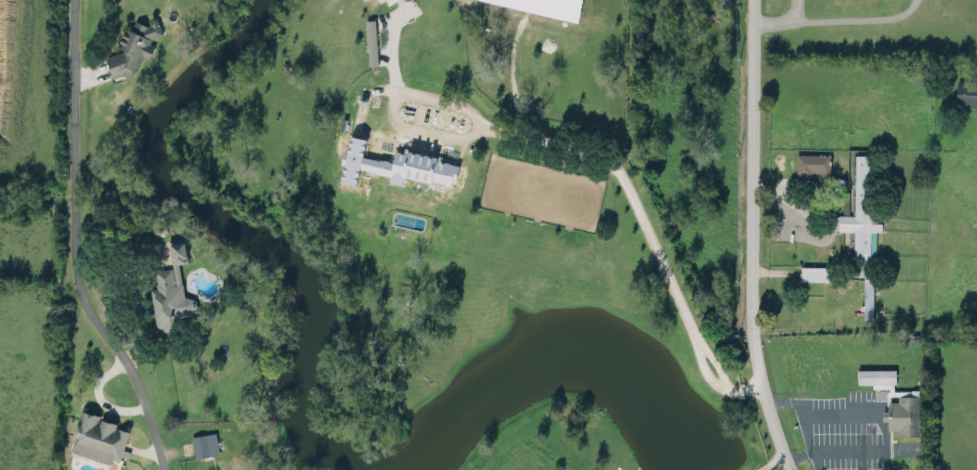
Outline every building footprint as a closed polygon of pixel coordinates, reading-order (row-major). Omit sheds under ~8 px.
[(582,0),(484,0),(578,19),(582,0)] [(365,19),(367,64),(377,63),(375,18),(365,19)] [(105,56),(111,77),(122,74),(134,77),(142,55),(149,58),(153,46),(150,36),(162,32),(157,19),(145,23),(135,19),(132,25),(124,28),(119,42),(122,50),(105,56)] [(957,80),(956,104),(976,105),(976,81),(957,80)] [(450,162),(397,151),(394,165),(368,160),(364,183),(431,196),(434,184),(446,187),(450,162)] [(830,153),(795,152),(795,174),(818,175),(818,183),(829,183),(830,153)] [(854,214),(837,213),(837,229),(853,229),(853,258),(851,258),(851,274),(870,275),(870,229),(881,229),(881,221),(871,221),(872,154),(854,153),(854,214)] [(171,266),(154,269),(157,287),(150,288),(156,329),(176,326),(174,316),(196,313),(194,295),(184,297),(179,262),(187,260),(184,236),(167,238),(171,266)] [(828,279),(829,266),(800,265),(800,279),(828,279)] [(872,307),(872,276),(863,276),(863,321),(872,321),(872,307)] [(895,368),(856,368),(857,383),(895,382),(895,368)] [(81,408),(73,433),(74,434),(70,448),(71,449),(110,462),(112,457),(119,459),(128,429),(115,426),(117,421),(101,417),(103,414),(93,411),(93,412),(81,408)] [(193,456),(218,454),(216,431),(191,434),(193,456)]
